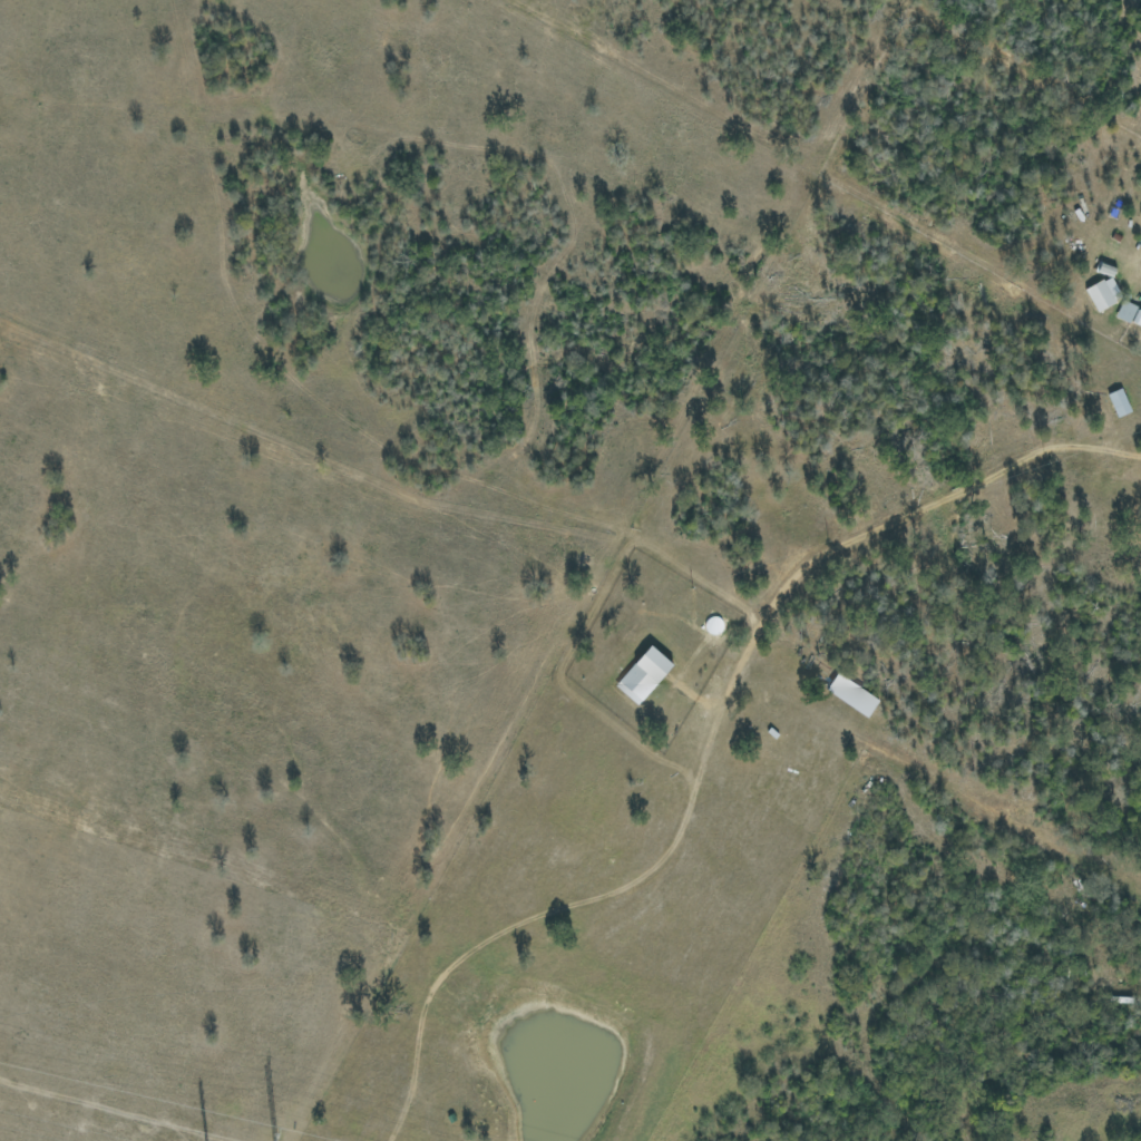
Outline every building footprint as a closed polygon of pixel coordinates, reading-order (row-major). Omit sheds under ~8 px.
[(1097,311),(1123,298),(1111,276),(1085,290),(1097,311)] [(1122,301),(1116,317),(1140,326),(1140,308),(1122,301)] [(1109,393),(1117,417),(1131,413),(1124,389),(1109,393)] [(615,686),(638,706),(675,666),(652,645),(615,686)]
